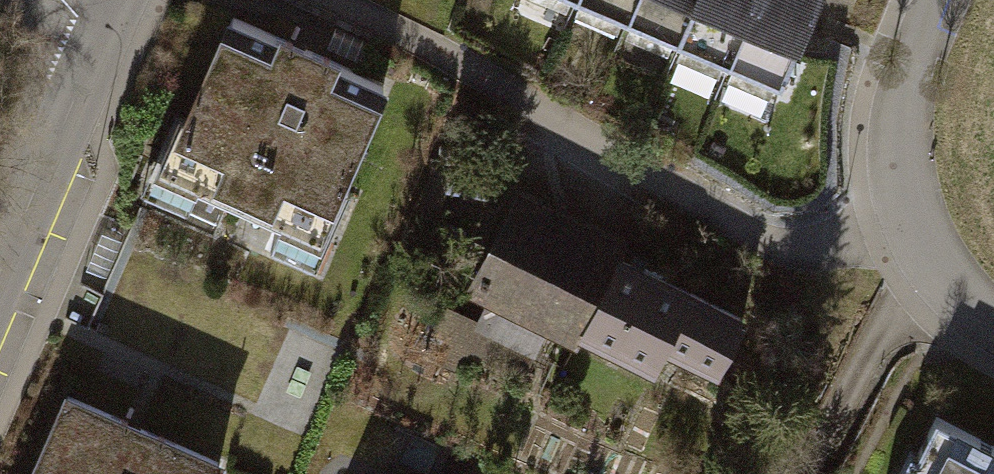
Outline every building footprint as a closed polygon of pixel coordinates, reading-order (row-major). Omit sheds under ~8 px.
[(629,11),(633,0),(601,0),(629,11)] [(629,11),(679,32),(692,0),(633,0),(629,11)] [(679,32),(729,52),(751,0),(692,0),(679,32)] [(729,52),(781,74),(812,0),(751,0),(729,52)] [(373,44),(338,30),(331,46),(367,60),(373,44)] [(376,117),(220,55),(156,216),(312,278),(376,117)] [(745,318),(516,205),(472,293),(701,406),(745,318)] [(123,245),(104,236),(88,271),(107,279),(123,245)] [(66,397),(33,473),(228,473),(231,466),(66,397)] [(939,417),(910,473),(993,473),(993,444),(939,417)]
